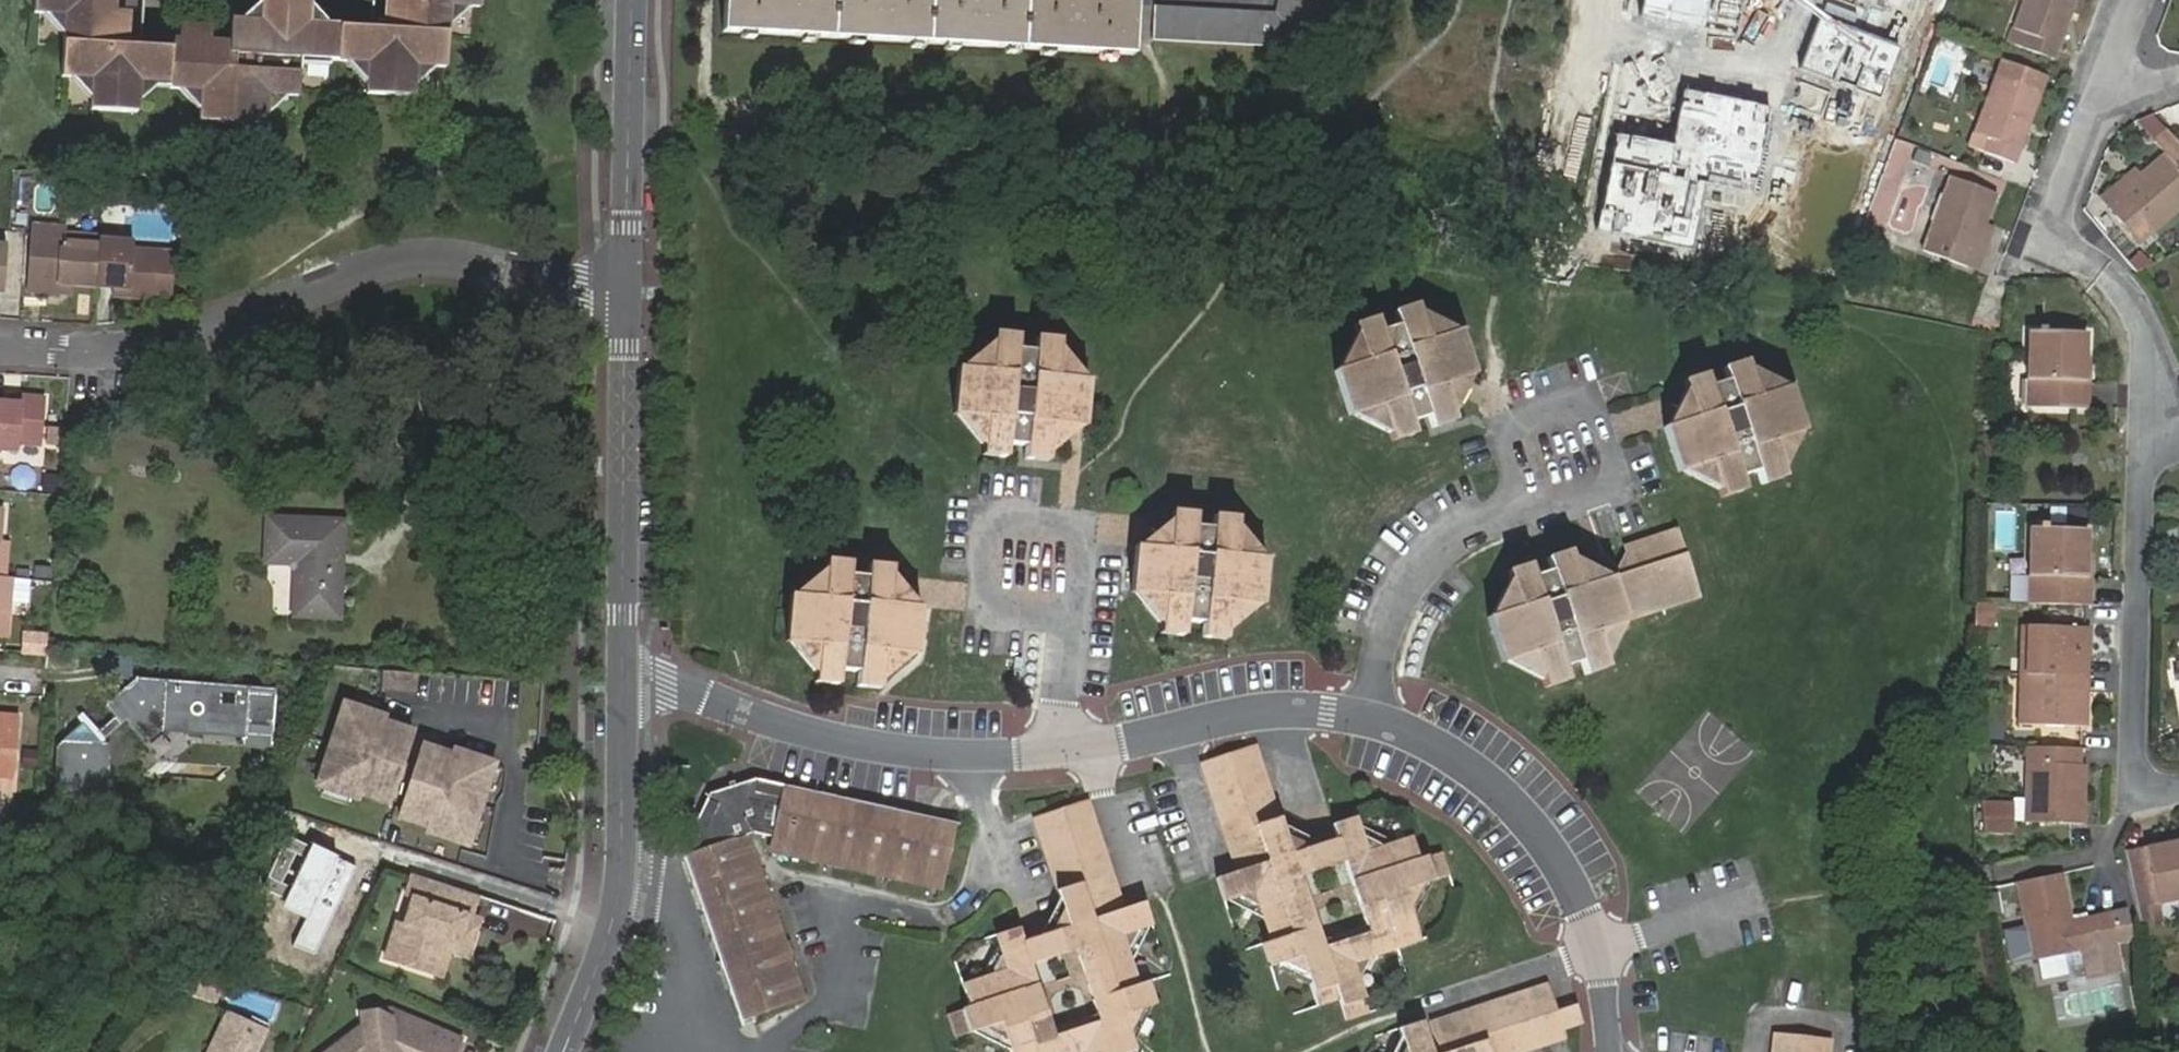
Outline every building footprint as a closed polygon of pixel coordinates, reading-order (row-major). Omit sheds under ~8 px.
[(68,37),(68,41),(66,80),(72,80),(74,81),(98,82),(98,101),(97,110),(140,114),(141,104),(142,84),(170,86),(170,93),(184,94),(200,95),(208,96),(207,103),(207,116),(206,128),(271,132),(271,125),(271,100),(294,102),(301,102),(302,90),(302,71),(173,64),(174,47),(127,45),(107,44),(92,42),(94,0),(37,0),(36,13),(45,13),(70,15),(68,37)] [(114,0),(94,0),(92,42),(107,44),(127,45),(129,17),(113,16),(114,0)] [(302,65),(334,66),(337,66),(342,67),(344,28),(335,28),(308,27),(309,4),(309,0),(264,0),(263,24),(247,23),(239,23),(239,43),(239,51),(302,54),(302,65)] [(264,0),(247,23),(263,24),(264,0)] [(372,30),(370,68),(375,69),(372,100),(420,103),(420,96),(421,73),(444,74),(450,75),(452,37),(453,13),(482,14),(485,14),(490,14),(491,0),(425,0),(425,13),(424,32),(424,33),(406,32),(391,31),(372,30)] [(391,31),(406,32),(424,33),(424,32),(425,13),(425,0),(408,0),(408,5),(399,5),(392,5),(391,31)] [(722,32),(1130,54),(1134,1),(1111,0),(724,0),(722,32)] [(1307,49),(1316,0),(1279,0),(1277,13),(1154,6),(1152,41),(1307,49)] [(2086,15),(2091,0),(2038,0),(2029,24),(2024,39),(2038,45),(2070,57),(2076,41),(2059,35),(2069,9),(2086,15)] [(335,28),(309,4),(308,27),(335,28)] [(2076,41),(2086,15),(2069,9),(2059,35),(2076,41)] [(45,13),(68,37),(70,15),(45,13)] [(452,37),(482,14),(453,13),(452,37)] [(1902,49),(1819,17),(1799,69),(1881,101),(1902,49)] [(184,40),(184,48),(239,51),(239,43),(216,42),(217,28),(192,27),(191,41),(184,40)] [(372,30),(344,28),(342,67),(370,68),(372,30)] [(184,48),(174,47),(173,64),(302,71),(302,65),(302,54),(239,51),(184,48)] [(2031,116),(2047,121),(2058,89),(2063,76),(2017,59),(2012,72),(1990,130),(1985,144),(2001,149),(2032,160),(2038,146),(2021,141),(2031,116)] [(302,65),(302,71),(302,90),(334,68),(337,66),(334,66),(302,65)] [(420,96),(444,74),(421,73),(420,96)] [(98,82),(74,81),(98,101),(98,82)] [(141,104),(170,93),(170,86),(142,84),(141,104)] [(1673,150),(1611,139),(1593,233),(1692,251),(1704,187),(1754,196),(1771,107),(1685,91),(1673,150)] [(184,94),(207,116),(207,103),(208,96),(200,95),(184,94)] [(271,125),(294,102),(271,100),(271,125)] [(2156,114),(2149,117),(2141,123),(2137,127),(2133,131),(2129,136),(2151,162),(2157,167),(2178,149),(2178,141),(2156,114)] [(2038,146),(2047,121),(2031,116),(2021,141),(2038,146)] [(2157,167),(2159,170),(2136,188),(2125,198),(2145,221),(2155,233),(2166,223),(2178,212),(2178,149),(2157,167)] [(2159,170),(2157,167),(2151,162),(2129,180),(2118,190),(2125,198),(2136,188),(2159,170)] [(1999,222),(2002,223),(2013,193),(1968,177),(1942,249),(1984,264),(1999,222)] [(2010,226),(2002,223),(1999,222),(1984,264),(1993,267),(2010,226)] [(66,227),(33,224),(28,289),(61,291),(62,282),(72,282),(98,284),(101,240),(101,238),(65,236),(66,227)] [(134,242),(101,240),(98,284),(119,286),(131,286),(131,296),(158,299),(161,252),(133,250),(134,242)] [(62,282),(61,291),(71,292),(72,282),(62,282)] [(118,296),(131,296),(131,286),(119,286),(118,296)] [(1352,369),(1341,372),(1338,373),(1352,418),(1357,417),(1367,414),(1388,424),(1391,434),(1393,443),(1417,436),(1414,424),(1432,418),(1436,430),(1458,423),(1455,415),(1453,406),(1465,381),(1474,379),(1476,377),(1462,334),(1459,334),(1448,338),(1426,327),(1423,316),(1420,306),(1398,313),(1403,327),(1385,333),(1380,319),(1356,327),(1359,336),(1362,347),(1352,369)] [(1459,334),(1423,316),(1426,327),(1448,338),(1459,334)] [(2084,381),(2085,356),(2085,332),(2039,331),(2038,326),(2032,325),(2031,330),(2027,331),(2024,404),(2088,406),(2089,381),(2084,381)] [(974,371),(964,370),(961,369),(956,415),(962,416),(972,417),(986,437),(985,448),(984,457),(1010,459),(1012,445),(1028,447),(1027,461),(1050,464),(1051,456),(1052,445),(1072,427),(1083,428),(1089,429),(1093,383),(1087,382),(1077,381),(1061,361),(1062,349),(1063,340),(1040,337),(1039,351),(1022,349),(1023,336),(997,333),(996,343),(995,353),(974,371)] [(1359,336),(1341,372),(1352,369),(1362,347),(1359,336)] [(996,343),(964,370),(974,371),(995,353),(996,343)] [(1087,382),(1062,349),(1061,361),(1077,381),(1087,382)] [(1682,427),(1669,431),(1666,432),(1681,477),(1685,475),(1695,472),(1717,483),(1721,495),(1723,502),(1745,495),(1741,483),(1759,478),(1763,489),(1786,482),(1783,473),(1780,463),(1792,440),(1802,437),(1804,436),(1790,392),(1787,393),(1776,397),(1753,384),(1749,371),(1748,366),(1725,373),(1729,386),(1712,392),(1707,378),(1685,386),(1688,395),(1693,408),(1682,427)] [(1787,393),(1749,371),(1753,384),(1776,397),(1787,393)] [(1455,415),(1474,379),(1465,381),(1453,406),(1455,415)] [(22,404),(23,396),(8,395),(8,403),(22,404)] [(1688,395),(1669,431),(1682,427),(1693,408),(1688,395)] [(18,450),(19,440),(43,442),(47,398),(23,396),(22,404),(8,403),(0,402),(0,448),(18,450)] [(1367,414),(1357,417),(1391,434),(1388,424),(1367,414)] [(972,417),(962,416),(985,448),(986,437),(972,417)] [(1051,456),(1083,428),(1072,427),(1052,445),(1051,456)] [(1783,473),(1802,437),(1792,440),(1780,463),(1783,473)] [(392,472),(394,440),(351,439),(350,471),(392,472)] [(1695,472),(1685,475),(1721,495),(1717,483),(1695,472)] [(6,577),(10,541),(2,540),(5,507),(0,507),(0,576),(6,577)] [(1154,548),(1143,546),(1139,546),(1134,593),(1137,593),(1147,593),(1164,614),(1162,623),(1160,633),(1186,636),(1187,623),(1205,625),(1204,638),(1228,641),(1228,631),(1229,620),(1248,605),(1258,606),(1264,607),(1269,561),(1264,561),(1253,559),(1239,541),(1240,530),(1241,520),(1219,517),(1217,530),(1197,528),(1199,514),(1174,512),(1173,522),(1171,534),(1154,548)] [(295,615),(339,616),(342,565),(333,564),(334,556),(343,557),(344,520),(270,516),(268,561),(293,561),(298,568),(295,615)] [(1173,522),(1143,546),(1154,548),(1171,534),(1173,522)] [(2031,529),(2029,603),(2091,604),(2092,577),(2086,577),(2087,554),(2088,531),(2042,530),(2041,523),(2035,523),(2035,529),(2031,529)] [(1264,561),(1240,530),(1239,541),(1253,559),(1264,561)] [(1508,575),(1511,586),(1515,596),(1502,617),(1490,621),(1505,666),(1511,663),(1520,660),(1540,672),(1543,683),(1545,691),(1568,684),(1565,670),(1581,665),(1585,678),(1608,671),(1605,661),(1601,651),(1614,629),(1626,626),(1628,625),(1700,603),(1677,534),(1628,549),(1636,576),(1612,583),(1607,581),(1596,586),(1576,574),(1572,560),(1571,555),(1549,562),(1553,575),(1537,580),(1532,567),(1508,575)] [(342,565),(343,557),(334,556),(333,564),(342,565)] [(1607,581),(1572,560),(1576,574),(1596,586),(1607,581)] [(804,642),(819,661),(820,663),(818,674),(817,682),(840,685),(841,671),(860,673),(859,687),(881,691),(882,679),(883,669),(895,659),(902,653),(912,655),(919,656),(925,610),(921,610),(909,608),(892,587),(894,577),(895,568),(872,566),(871,579),(852,577),(854,563),(830,561),(830,568),(828,580),(808,597),(797,595),(794,595),(790,641),(793,641),(804,642)] [(830,568),(797,595),(808,597),(828,580),(830,568)] [(11,577),(6,577),(0,576),(0,638),(5,638),(9,601),(11,577)] [(30,579),(11,577),(9,601),(29,603),(30,579)] [(921,610),(894,577),(892,587),(909,608),(921,610)] [(1515,596),(1511,586),(1490,621),(1502,617),(1515,596)] [(1147,593),(1137,593),(1162,623),(1164,614),(1147,593)] [(2001,624),(2001,603),(1985,602),(1985,624),(2001,624)] [(1228,631),(1258,606),(1248,605),(1229,620),(1228,631)] [(1605,661),(1626,626),(1614,629),(1601,651),(1605,661)] [(2023,626),(2021,675),(2084,677),(2084,654),(2090,655),(2091,628),(2023,626)] [(20,654),(46,654),(46,630),(20,630),(20,654)] [(793,641),(807,661),(818,674),(820,663),(819,661),(804,642),(793,641)] [(882,679),(907,658),(912,655),(902,653),(895,659),(883,669),(882,679)] [(1511,663),(1543,683),(1540,672),(1520,660),(1511,663)] [(2019,721),(2088,724),(2089,700),(2083,700),(2084,677),(2021,675),(2019,721)] [(135,681),(107,707),(117,717),(102,731),(90,717),(64,741),(58,793),(103,798),(110,739),(128,722),(148,744),(166,727),(246,734),(247,740),(276,743),(280,695),(135,681)] [(340,702),(315,787),(357,800),(358,794),(386,803),(409,729),(380,720),(382,715),(340,702)] [(12,787),(18,716),(0,715),(0,786),(12,787)] [(428,745),(405,818),(433,827),(432,832),(473,845),(499,761),(458,748),(456,753),(428,745)] [(1335,833),(1289,850),(1253,745),(1198,764),(1233,869),(1215,876),(1223,899),(1226,898),(1236,894),(1259,908),(1263,920),(1268,938),(1261,940),(1269,964),(1272,963),(1281,960),(1308,975),(1312,986),(1317,1003),(1338,996),(1345,1018),(1368,1011),(1359,985),(1355,976),(1364,955),(1375,952),(1398,944),(1418,938),(1410,915),(1406,903),(1416,881),(1428,877),(1445,871),(1438,850),(1418,856),(1410,834),(1392,841),(1383,844),(1361,833),(1358,824),(1354,812),(1330,820),(1335,833)] [(2084,749),(2030,747),(2027,823),(2087,825),(2089,793),(2082,792),(2083,766),(2084,749)] [(2082,792),(2089,793),(2090,767),(2083,766),(2082,792)] [(716,793),(721,802),(760,789),(762,778),(716,793)] [(760,789),(943,836),(946,826),(762,778),(760,789)] [(699,854),(751,835),(760,832),(778,837),(775,850),(931,890),(943,836),(760,789),(721,802),(697,847),(699,854)] [(686,852),(697,847),(721,802),(716,793),(686,852)] [(1140,902),(1124,907),(1088,799),(1031,817),(1055,889),(1059,899),(1068,926),(1039,936),(1023,942),(1018,929),(995,936),(998,944),(1001,954),(990,976),(981,979),(963,985),(970,1008),(947,1016),(955,1038),(973,1031),(983,1027),(1004,1038),(1007,1049),(1008,1051),(1135,1051),(1132,1043),(1129,1034),(1138,1009),(1147,1006),(1152,1004),(1144,980),(1137,983),(1129,962),(1126,953),(1136,928),(1144,925),(1147,924),(1140,902)] [(2015,833),(2016,804),(1987,803),(1986,832),(2015,833)] [(1392,841),(1358,824),(1361,833),(1383,844),(1392,841)] [(808,998),(751,835),(699,854),(755,1016),(808,998)] [(2169,843),(2147,847),(2158,903),(2178,899),(2178,841),(2169,843)] [(358,864),(311,843),(282,908),(306,918),(293,948),(316,958),(358,864)] [(755,1016),(699,854),(697,847),(686,852),(745,1026),(757,1021),(755,1016)] [(2158,903),(2147,847),(2124,851),(2138,925),(2161,921),(2158,903)] [(1365,922),(1318,939),(1321,947),(1391,923),(1375,872),(1351,880),(1365,922)] [(477,896),(411,873),(402,899),(409,901),(400,926),(394,924),(382,960),(430,976),(441,941),(468,949),(476,924),(468,921),(477,896)] [(2067,873),(2020,883),(2037,960),(2077,951),(2122,942),(2116,912),(2077,919),(2067,873)] [(1275,883),(1291,931),(1313,924),(1297,875),(1275,883)] [(1410,915),(1428,877),(1416,881),(1406,903),(1410,915)] [(1236,894),(1226,898),(1263,920),(1259,908),(1236,894)] [(1068,926),(1059,899),(1039,936),(1068,926)] [(2138,939),(2132,908),(2116,912),(2122,942),(2138,939)] [(1129,962),(1144,925),(1136,928),(1126,953),(1129,962)] [(441,941),(430,976),(448,982),(456,955),(465,958),(468,949),(441,941)] [(2122,942),(2077,951),(2083,978),(2127,969),(2122,942)] [(1076,950),(1093,998),(1114,990),(1098,943),(1076,950)] [(1001,954),(998,944),(981,979),(990,976),(1001,954)] [(1359,985),(1375,952),(1364,955),(1355,976),(1359,985)] [(1272,963),(1312,986),(1308,975),(1281,960),(1272,963)] [(1542,981),(1425,1018),(1435,1051),(1430,1051),(1516,1051),(1560,1038),(1557,1025),(1577,1019),(1572,1002),(1551,1009),(1542,981)] [(1015,992),(1032,1044),(1101,1021),(1098,1014),(1053,1029),(1038,984),(1015,992)] [(2098,1011),(2095,991),(2063,996),(2066,1016),(2098,1011)] [(1132,1043),(1147,1006),(1138,1009),(1129,1034),(1132,1043)] [(249,1019),(231,1010),(211,1051),(262,1051),(265,1046),(242,1035),(249,1019)] [(470,1040),(397,1010),(366,1014),(369,1040),(362,1043),(355,1033),(330,1051),(465,1051),(470,1040)] [(273,1030),(249,1019),(242,1035),(265,1046),(273,1030)] [(1418,1020),(1396,1027),(1397,1033),(1401,1043),(1397,1051),(1427,1051),(1418,1020)] [(973,1031),(1007,1049),(1004,1038),(983,1027),(973,1031)] [(1397,1033),(1388,1051),(1397,1051),(1401,1043),(1397,1033)] [(1824,1039),(1765,1033),(1763,1051),(1822,1051),(1824,1039)]
